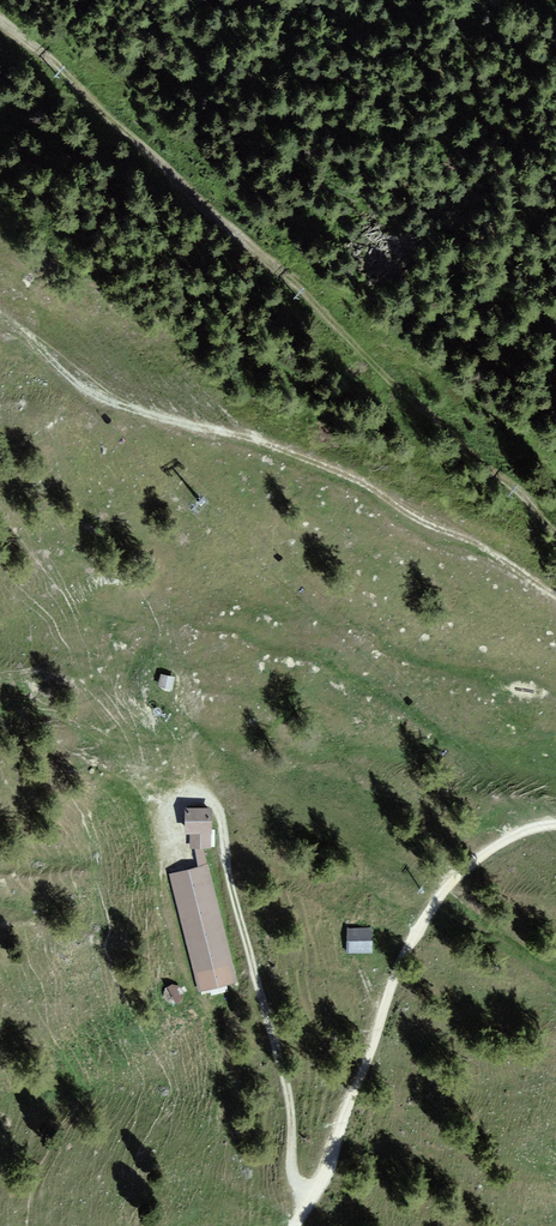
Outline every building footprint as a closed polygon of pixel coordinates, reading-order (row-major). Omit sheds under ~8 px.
[(172,685),(157,682),(153,696),(169,700),(172,685)] [(213,811),(182,810),(181,833),(191,833),(191,849),(211,850),(213,811)] [(212,865),(169,876),(198,993),(241,982),(212,865)] [(373,928),(347,929),(347,954),(374,954),(373,928)]
